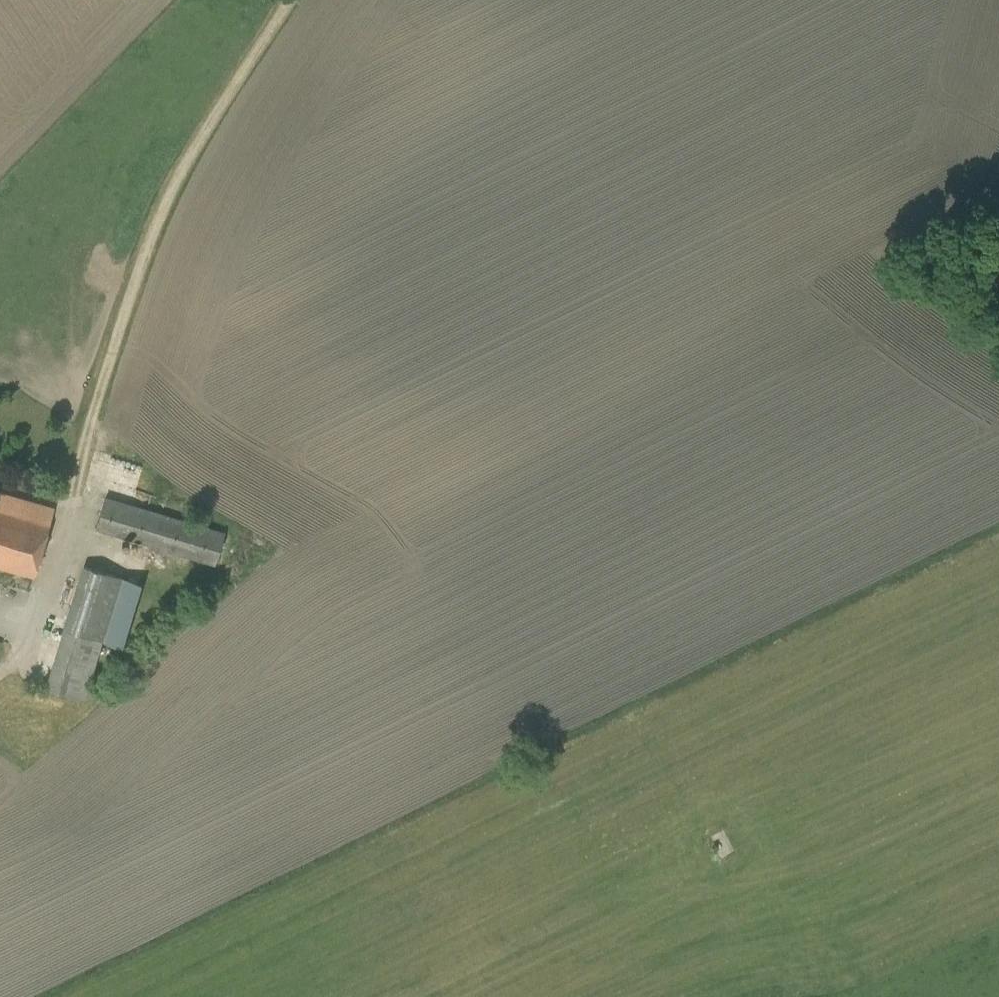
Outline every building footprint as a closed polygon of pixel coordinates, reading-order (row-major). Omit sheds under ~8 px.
[(33,577),(50,519),(49,519),(53,506),(0,491),(0,567),(33,577)] [(95,529),(215,565),(225,532),(105,495),(95,529)] [(113,619),(125,578),(82,566),(45,687),(85,699),(103,640),(122,646),(129,623),(113,619)]
